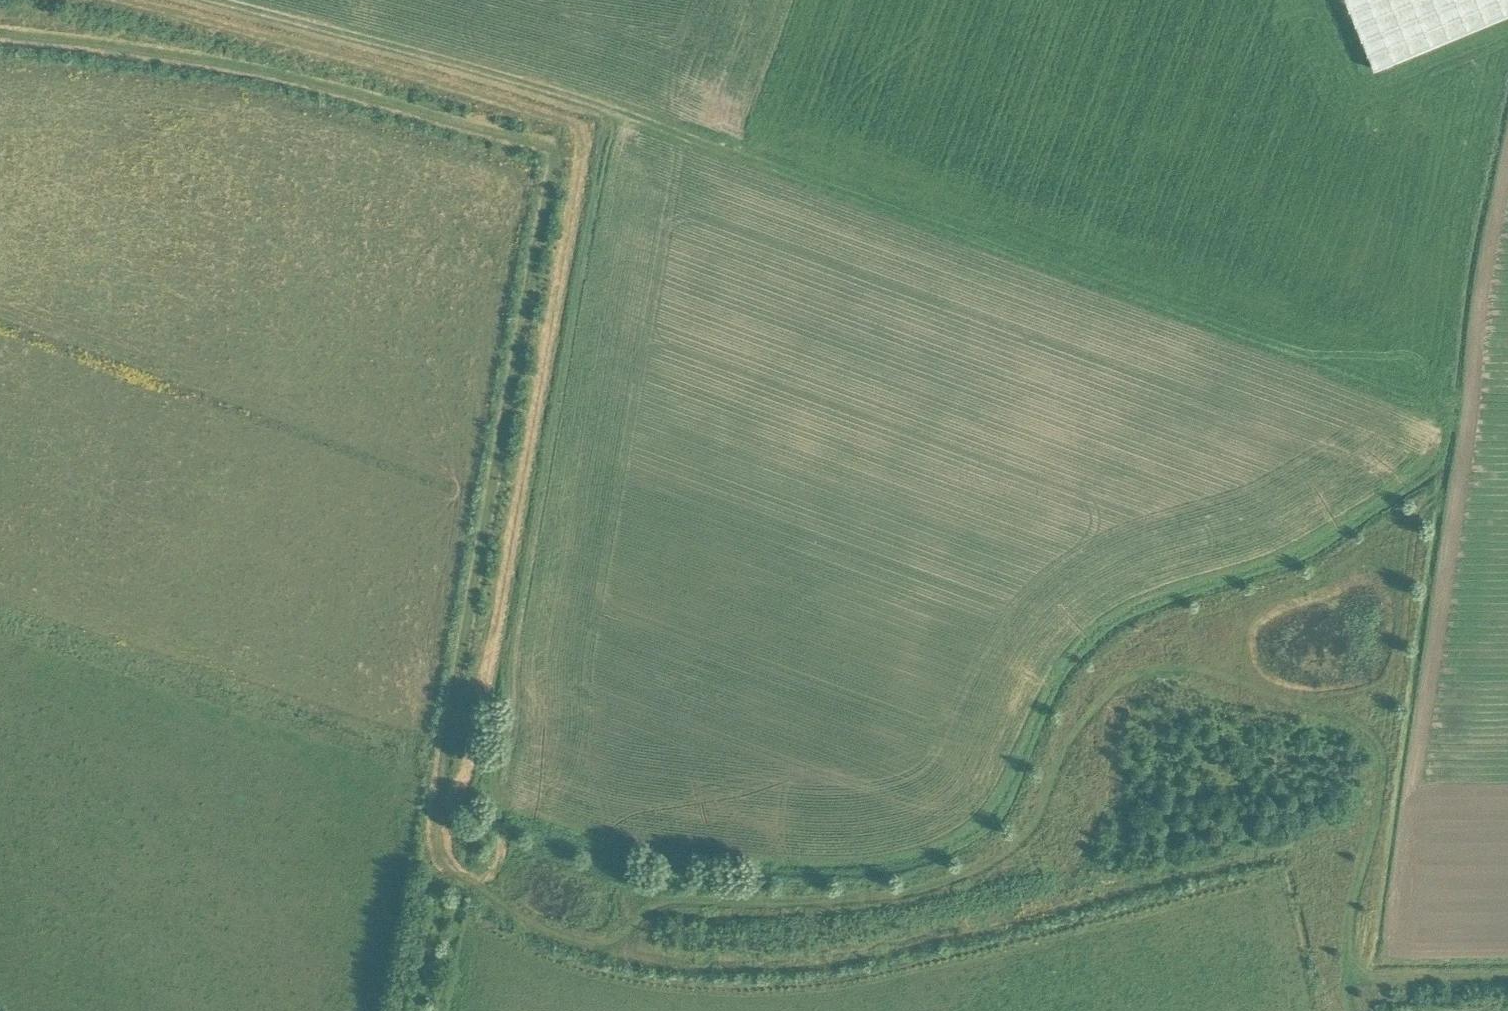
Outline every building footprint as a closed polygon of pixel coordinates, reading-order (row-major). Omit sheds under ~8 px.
[(1375,70),(1507,14),(1507,0),(1346,0),(1375,70)]
